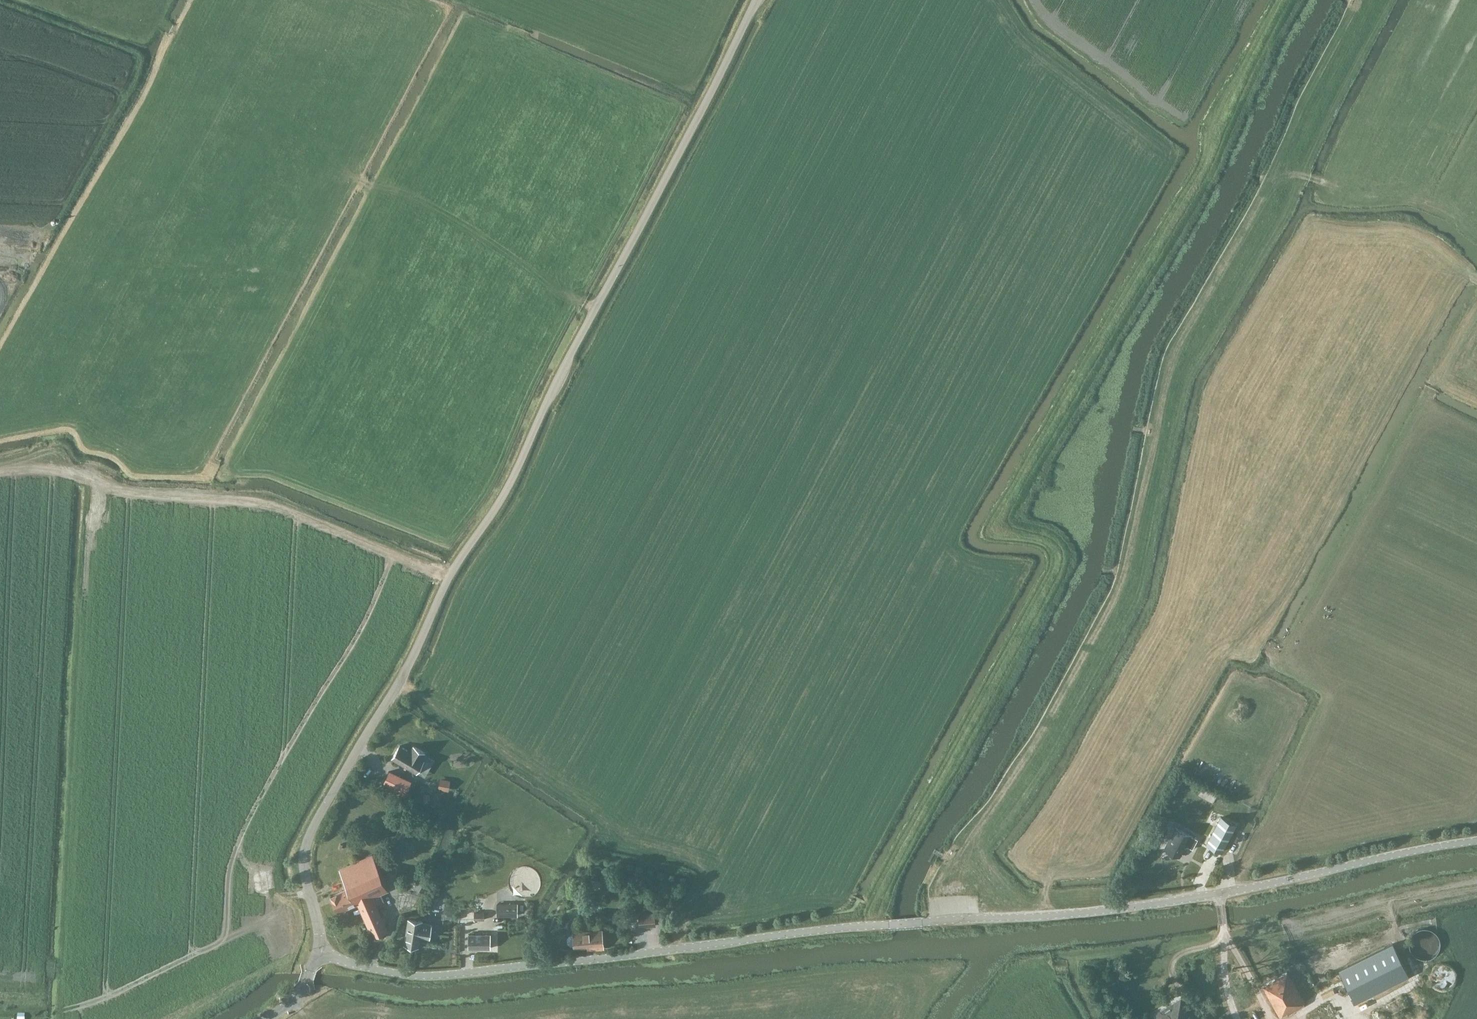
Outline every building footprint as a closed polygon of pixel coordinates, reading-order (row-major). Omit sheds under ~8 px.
[(410,751),(399,745),(392,758),(416,772),(423,760),(421,758),(425,752),(413,746),(410,751)] [(389,770),(382,785),(404,795),(411,780),(389,770)] [(441,779),(440,788),(449,790),(450,781),(441,779)] [(1221,816),(1207,844),(1222,852),(1236,824),(1221,816)] [(1198,838),(1175,826),(1163,847),(1180,856),(1185,846),(1187,846),(1192,849),(1198,838)] [(399,827),(396,833),(404,837),(407,831),(399,827)] [(384,901),(381,894),(388,891),(373,855),(340,870),(348,888),(331,895),(338,912),(358,903),(373,937),(387,930),(376,905),(384,901)] [(516,902),(496,902),(496,916),(516,915),(516,902)] [(639,927),(656,926),(654,912),(638,913),(639,927)] [(418,946),(419,937),(429,938),(432,924),(423,923),(424,920),(409,918),(407,927),(406,931),(404,944),(418,946)] [(1436,939),(1436,938),(1435,934),(1433,930),(1430,928),(1428,926),(1424,925),(1421,925),(1418,926),(1416,926),(1414,928),(1412,930),(1411,932),(1410,934),(1409,937),(1409,940),(1410,942),(1410,945),(1412,947),(1414,949),(1415,950),(1418,951),(1421,952),(1424,952),(1427,951),(1430,950),(1431,949),(1433,946),(1435,944),(1436,941),(1436,939)] [(593,949),(603,948),(602,930),(573,932),(573,934),(571,934),(570,935),(569,936),(568,937),(568,939),(567,940),(568,942),(568,943),(569,945),(570,946),(571,946),(573,947),(574,947),(574,948),(592,947),(593,949)] [(468,948),(491,948),(491,933),(468,933),(468,948)] [(1392,943),(1338,970),(1355,1002),(1408,975),(1392,943)] [(1288,1014),(1305,1004),(1286,972),(1262,986),(1279,1016),(1281,1016),(1287,1013),(1288,1014)] [(1148,1017),(1150,1018),(1193,1018),(1181,998),(1148,1017)] [(1302,1014),(1305,1018),(1322,1018),(1332,1014),(1326,1001),(1302,1014)]
